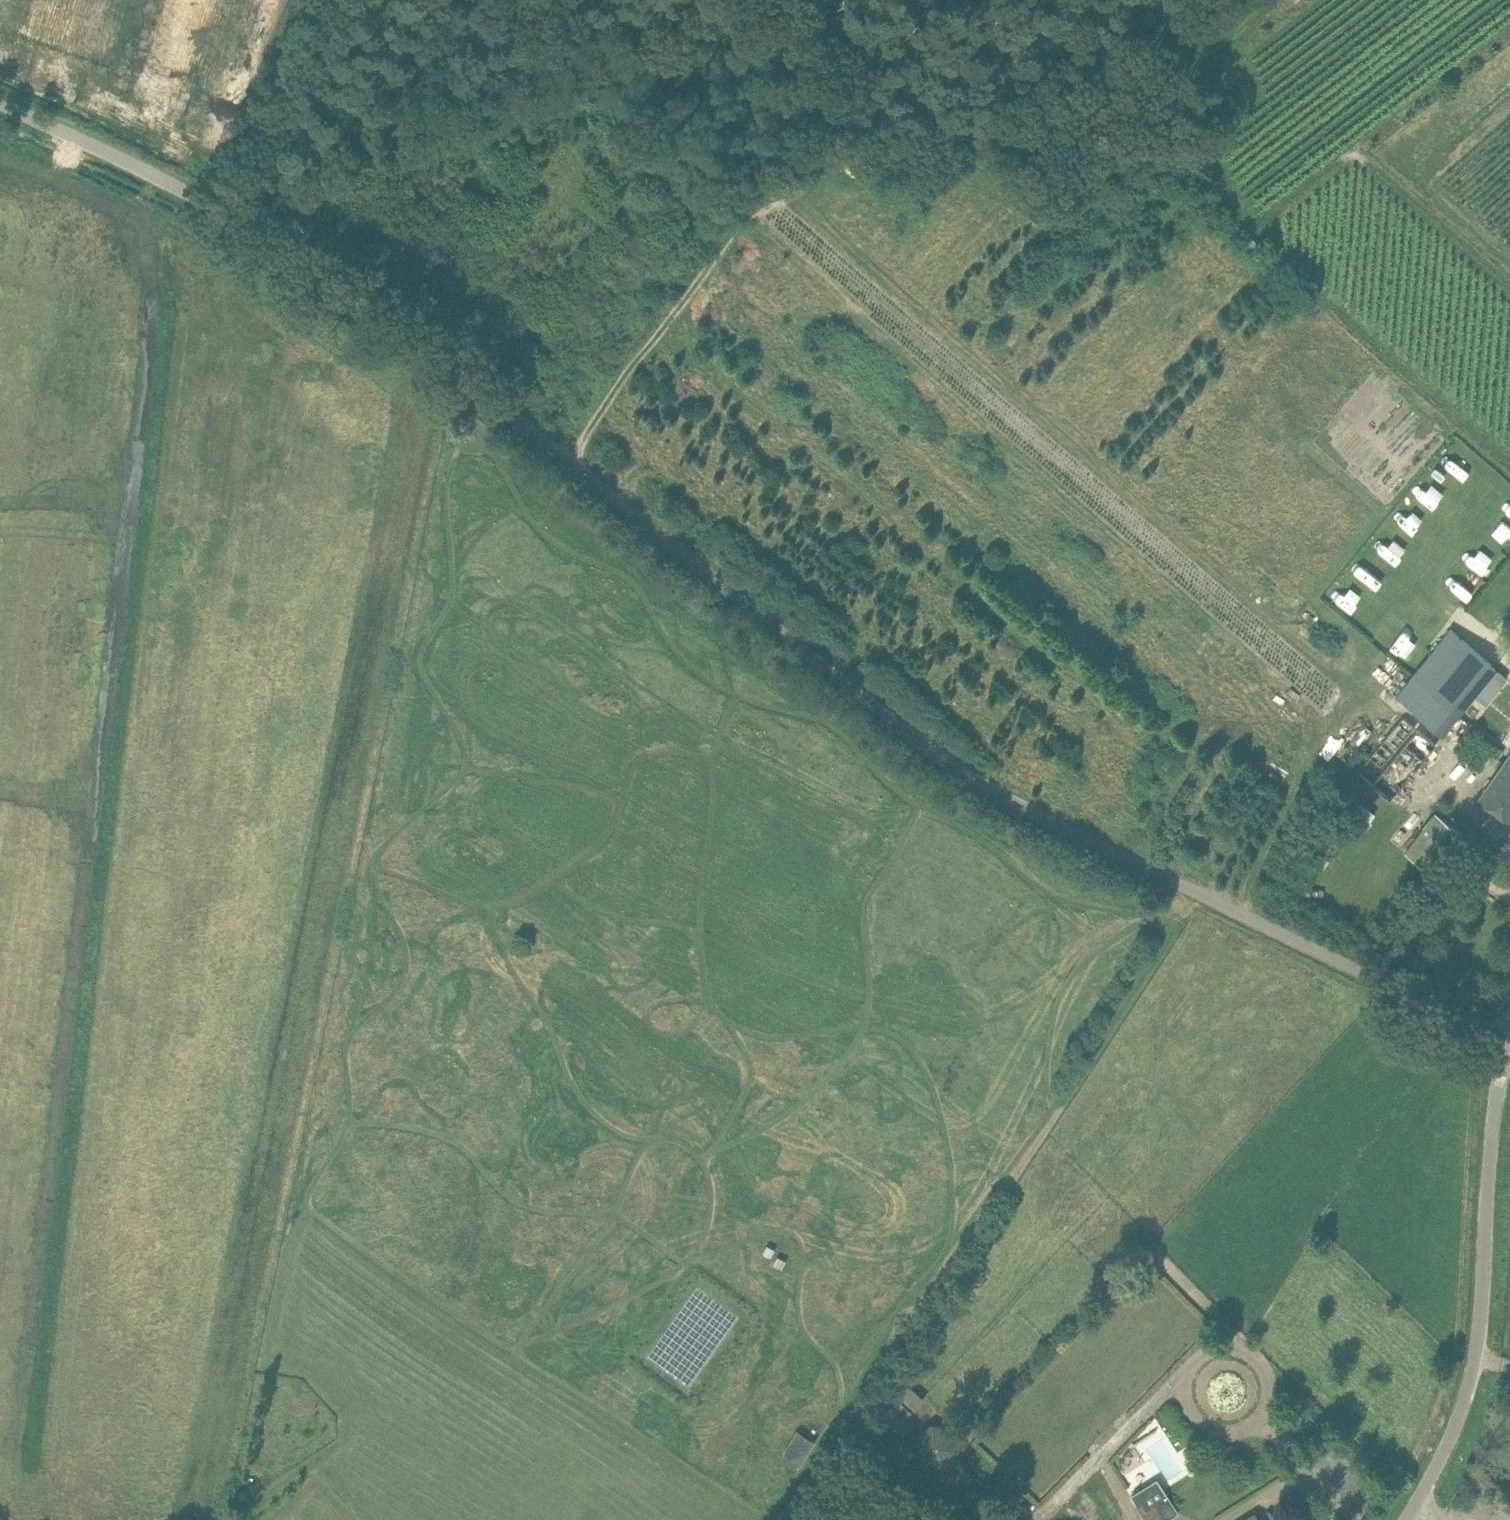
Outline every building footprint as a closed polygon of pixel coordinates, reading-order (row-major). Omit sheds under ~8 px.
[(1441,733),(1495,666),(1450,627),(1396,694),(1441,733)] [(1394,800),(1439,744),(1401,715),(1362,761),(1356,756),(1349,764),(1394,800)] [(1509,819),(1509,765),(1504,761),(1478,798),(1509,820),(1509,819)] [(1432,872),(1462,833),(1435,812),(1405,852),(1432,872)] [(801,1462),(815,1439),(797,1428),(782,1450),(801,1462)] [(1130,1494),(1147,1519),(1157,1519),(1162,1517),(1164,1519),(1165,1519),(1178,1511),(1156,1477),(1130,1494)] [(1241,1519),(1260,1519),(1254,1511),(1241,1519)]
